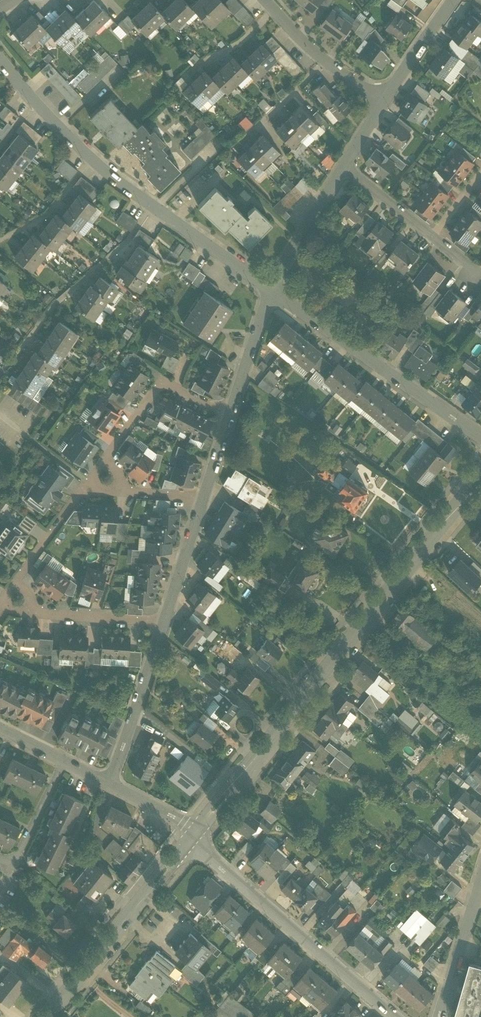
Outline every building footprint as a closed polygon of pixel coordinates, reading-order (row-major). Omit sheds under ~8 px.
[(109,17),(93,0),(89,4),(88,2),(83,7),(84,9),(74,19),(83,28),(90,35),(102,23),(109,17)] [(183,0),(175,0),(170,5),(184,20),(194,11),(191,7),(183,0)] [(191,7),(194,11),(210,28),(229,10),(223,4),(219,0),(198,0),(191,7)] [(236,0),(227,0),(223,4),(229,10),(233,15),(242,7),(236,0)] [(313,13),(323,0),(296,0),(313,13)] [(393,0),(391,0),(387,5),(399,13),(403,7),(393,0)] [(161,14),(149,2),(140,11),(155,26),(164,17),(161,14)] [(184,20),(170,5),(161,14),(164,17),(175,29),(184,20)] [(242,7),(233,15),(238,19),(246,11),(242,7)] [(74,19),(64,9),(62,11),(63,12),(62,14),(57,18),(74,36),(83,28),(74,19)] [(47,20),(38,11),(33,16),(41,25),(47,20)] [(155,26),(140,11),(131,19),(131,20),(135,25),(145,35),(155,26)] [(246,11),(238,19),(242,23),(250,15),(246,11)] [(351,25),(333,11),(321,27),(341,41),(349,29),(352,25),(351,25)] [(33,16),(32,15),(22,24),(37,39),(46,30),(44,28),(41,25),(33,16)] [(131,19),(128,15),(122,20),(131,29),(135,25),(131,20),(131,19)] [(250,15),(242,23),(246,28),(255,20),(250,15)] [(411,25),(397,15),(387,28),(401,39),(411,25)] [(472,16),(466,24),(478,33),(480,35),(480,22),(472,16)] [(109,17),(102,23),(106,27),(113,20),(109,17)] [(74,36),(57,18),(51,24),(49,23),(44,28),(46,30),(63,47),(70,40),(68,38),(72,35),(74,37),(74,36)] [(356,18),(351,25),(352,25),(349,29),(354,33),(362,22),(356,18)] [(131,29),(122,20),(118,24),(126,33),(131,29)] [(466,24),(464,23),(452,38),(466,48),(478,33),(466,24)] [(37,39),(22,24),(12,32),(27,47),(37,39)] [(384,39),(376,29),(370,33),(373,38),(374,37),(377,41),(376,42),(379,45),(384,39)] [(271,36),(262,45),(267,50),(276,41),(271,36)] [(373,38),(360,55),(373,64),(374,62),(382,68),(390,58),(385,50),(382,48),(382,47),(379,45),(376,42),(377,41),(374,37),(373,38)] [(276,41),(267,50),(271,54),(280,46),(276,41)] [(262,45),(262,44),(251,55),(265,70),(276,59),(275,58),(271,54),(267,50),(262,45)] [(280,46),(271,54),(275,58),(284,50),(280,46)] [(459,59),(445,48),(430,67),(445,79),(459,59)] [(284,50),(275,58),(276,59),(279,63),(288,54),(284,50)] [(478,58),(468,50),(464,55),(465,56),(474,63),(478,58)] [(105,51),(100,56),(103,60),(108,55),(105,51)] [(48,53),(42,59),(47,63),(53,58),(48,53)] [(97,53),(93,56),(100,63),(103,60),(100,56),(97,53)] [(194,54),(189,59),(193,64),(199,59),(194,54)] [(288,54),(279,63),(284,67),(292,59),(288,54)] [(87,75),(78,85),(86,93),(117,64),(108,55),(103,60),(100,63),(95,68),(88,74),(87,75)] [(128,55),(120,56),(121,64),(129,63),(128,55)] [(265,70),(251,55),(240,65),(247,73),(254,80),(265,70)] [(474,63),(465,56),(461,61),(470,68),(474,63)] [(240,65),(233,58),(223,68),(237,83),(247,73),(240,65)] [(292,59),(284,67),(288,72),(297,63),(292,59)] [(48,63),(40,71),(44,75),(52,67),(48,63)] [(297,63),(288,72),(292,76),(301,67),(297,63)] [(90,64),(84,70),(88,74),(95,68),(90,64)] [(52,67),(44,75),(48,80),(57,71),(52,67)] [(301,67),(292,76),(296,80),(305,72),(301,67)] [(237,83),(223,68),(212,79),(224,92),(226,94),(237,83)] [(164,70),(166,77),(173,76),(171,69),(164,70)] [(87,75),(82,70),(68,83),(73,89),(78,85),(87,75)] [(57,71),(48,80),(52,84),(61,76),(57,71)] [(212,79),(205,71),(194,82),(208,96),(213,102),(224,92),(212,79)] [(61,76),(52,84),(57,88),(65,80),(61,76)] [(170,86),(177,94),(187,85),(181,77),(170,86)] [(68,83),(65,80),(57,88),(73,105),(82,97),(73,89),(68,83)] [(341,96),(338,98),(324,81),(313,90),(327,107),(328,106),(340,121),(353,110),(341,96)] [(194,82),(183,92),(203,113),(211,104),(206,98),(208,96),(194,82)] [(417,85),(407,99),(408,100),(401,110),(415,120),(426,105),(418,99),(424,90),(417,85)] [(448,99),(440,93),(433,102),(440,108),(448,99)] [(262,97),(256,103),(264,112),(270,107),(262,97)] [(136,128),(109,99),(90,117),(101,130),(100,131),(104,135),(106,134),(117,146),(122,142),(121,142),(136,128)] [(0,112),(0,117),(2,119),(10,110),(5,106),(0,112)] [(319,126),(301,106),(292,114),(310,134),(319,126)] [(10,110),(2,119),(7,123),(14,114),(10,110)] [(326,121),(317,111),(312,115),(322,125),(326,121)] [(14,114),(7,123),(12,127),(19,117),(14,114)] [(310,134),(292,114),(284,122),(302,141),(310,134)] [(244,132),(252,124),(245,116),(237,125),(244,132)] [(413,129),(398,118),(395,122),(409,133),(413,129)] [(202,131),(207,126),(200,119),(195,124),(198,127),(202,131)] [(23,122),(15,132),(17,133),(20,135),(28,126),(23,122)] [(302,141),(284,122),(275,131),(293,150),(302,141)] [(409,133),(395,122),(384,136),(391,141),(391,143),(394,145),(397,145),(400,141),(402,143),(410,134),(409,133)] [(166,152),(160,146),(165,142),(152,129),(149,132),(148,131),(141,124),(122,142),(131,151),(133,149),(143,160),(140,163),(149,172),(146,175),(159,188),(179,169),(166,155),(164,154),(166,152)] [(28,126),(20,135),(25,139),(32,129),(28,126)] [(196,137),(182,150),(191,159),(216,135),(207,126),(202,131),(196,137)] [(202,131),(198,127),(193,133),(196,137),(202,131)] [(32,129),(25,139),(30,143),(37,133),(32,129)] [(20,135),(17,133),(9,143),(28,159),(37,148),(34,146),(30,143),(25,139),(20,135)] [(37,133),(30,143),(34,146),(41,136),(37,133)] [(281,154),(263,134),(253,143),(272,162),(281,154)] [(28,159),(9,143),(1,153),(21,169),(28,159)] [(272,162),(253,143),(245,150),(263,170),(272,162)] [(389,158),(377,148),(366,162),(384,177),(395,164),(395,163),(389,158)] [(476,158),(463,148),(459,152),(472,162),(476,158)] [(263,170),(245,150),(236,158),(254,179),(263,170)] [(472,162),(459,152),(456,157),(454,156),(449,162),(465,175),(474,163),(472,162)] [(1,153),(0,155),(0,169),(13,179),(21,169),(1,153)] [(320,161),(327,168),(335,160),(327,153),(320,161)] [(402,169),(406,164),(392,153),(389,158),(395,163),(395,164),(402,169)] [(63,160),(55,170),(60,173),(68,163),(63,160)] [(465,175),(449,162),(444,169),(445,170),(442,175),(445,177),(454,185),(456,186),(465,175)] [(68,163),(60,173),(65,177),(73,167),(68,163)] [(218,164),(214,168),(219,173),(223,170),(218,164)] [(73,167),(65,177),(69,181),(77,171),(73,167)] [(0,169),(0,185),(5,189),(13,179),(0,169)] [(81,176),(73,186),(77,190),(85,180),(81,176)] [(454,185),(445,177),(441,182),(451,189),(454,185)] [(279,185),(285,191),(293,184),(287,178),(279,185)] [(311,186),(303,178),(299,182),(307,190),(311,186)] [(85,180),(77,190),(82,194),(90,184),(85,180)] [(307,190),(299,182),(295,186),(303,194),(307,190)] [(451,189),(441,182),(438,187),(447,194),(451,189)] [(438,187),(433,183),(424,194),(440,207),(448,195),(447,194),(438,187)] [(90,184),(82,194),(87,198),(95,187),(90,184)] [(303,194),(295,186),(290,190),(298,198),(303,194)] [(95,187),(87,198),(91,201),(100,191),(95,187)] [(240,212),(214,188),(198,205),(223,229),(226,226),(240,212)] [(298,198),(290,190),(286,194),(294,203),(298,198)] [(294,203),(286,194),(281,198),(290,207),(294,203)] [(440,207),(424,194),(419,200),(420,202),(417,207),(429,217),(431,218),(440,207)] [(95,207),(79,195),(70,206),(86,219),(95,207)] [(354,196),(350,201),(348,200),(340,209),(348,216),(350,214),(358,221),(365,212),(369,208),(354,196)] [(290,207),(281,198),(277,202),(285,211),(290,207)] [(285,211),(277,202),(272,207),(285,220),(290,215),(285,211)] [(86,219),(70,206),(61,218),(72,227),(83,235),(84,236),(93,224),(92,224),(86,219)] [(270,222),(253,206),(247,213),(249,214),(246,218),(240,212),(226,226),(248,246),(270,222)] [(429,217),(418,207),(414,212),(426,221),(429,217)] [(473,207),(469,211),(480,221),(480,213),(473,207)] [(469,211),(467,210),(459,221),(475,234),(480,227),(478,226),(480,222),(480,221),(469,211)] [(127,214),(122,211),(115,222),(120,225),(127,214)] [(365,212),(358,221),(363,225),(370,215),(365,212)] [(61,218),(56,214),(47,226),(63,239),(72,227),(61,218)] [(127,214),(120,225),(125,228),(132,218),(127,214)] [(370,215),(363,225),(368,229),(375,220),(370,215)] [(132,218),(125,228),(130,232),(137,221),(132,218)] [(475,234),(459,221),(450,233),(457,239),(464,244),(464,243),(466,245),(475,234)] [(378,222),(366,237),(363,234),(360,237),(355,244),(359,247),(364,247),(375,255),(392,233),(378,222)] [(363,225),(356,234),(360,237),(363,234),(368,229),(363,225)] [(63,239),(47,226),(38,238),(49,246),(54,250),(63,239)] [(154,239),(139,230),(132,240),(147,249),(154,239)] [(38,238),(33,234),(24,246),(40,258),(49,246),(38,238)] [(464,244),(457,239),(453,243),(465,252),(469,247),(466,245),(464,243),(464,244)] [(418,255),(401,241),(390,255),(391,256),(388,259),(405,272),(418,255)] [(40,258),(24,246),(15,257),(31,270),(40,259),(40,258)] [(158,259),(138,246),(128,262),(125,260),(122,266),(143,280),(144,280),(145,281),(149,284),(158,269),(153,266),(158,259)] [(192,252),(184,247),(178,256),(186,261),(192,252)] [(200,270),(189,262),(181,273),(192,281),(199,271),(200,270)] [(428,262),(413,281),(430,294),(431,294),(435,289),(445,276),(428,262)] [(143,280),(122,266),(117,273),(123,277),(122,278),(127,282),(127,283),(131,285),(130,285),(138,291),(145,281),(144,280),(143,280)] [(192,281),(191,282),(197,286),(204,277),(205,275),(199,271),(192,281)] [(219,287),(204,277),(197,286),(204,291),(212,296),(219,287)] [(117,289),(100,278),(93,288),(108,298),(110,300),(117,289)] [(93,288),(91,287),(83,297),(100,309),(108,298),(93,288)] [(435,289),(431,294),(430,294),(425,301),(430,305),(439,293),(440,292),(435,289)] [(466,303),(450,290),(444,297),(436,307),(437,307),(453,320),(466,303)] [(212,296),(204,291),(183,323),(211,342),(232,310),(212,296)] [(439,293),(430,305),(436,309),(437,307),(436,307),(444,297),(439,293)] [(100,309),(83,297),(75,308),(92,320),(100,309)] [(472,315),(473,315),(480,322),(480,304),(477,310),(472,315)] [(472,306),(463,317),(468,321),(473,315),(472,315),(477,310),(472,306)] [(77,334),(59,322),(52,333),(69,345),(77,334)] [(297,333),(285,323),(272,338),(285,348),(297,333)] [(414,329),(407,339),(404,344),(410,348),(417,337),(420,333),(414,329)] [(177,343),(152,330),(146,343),(168,354),(170,355),(177,343)] [(69,345),(52,333),(45,344),(62,355),(69,345)] [(297,333),(285,348),(297,358),(310,343),(297,333)] [(398,337),(392,333),(381,348),(394,357),(404,344),(407,339),(400,334),(398,337)] [(410,348),(409,349),(414,352),(414,353),(420,345),(421,346),(424,341),(417,337),(410,348)] [(322,353),(310,343),(297,358),(310,368),(311,366),(319,357),(322,353)] [(62,355),(45,344),(38,355),(52,364),(55,366),(62,355)] [(420,345),(414,353),(414,352),(404,366),(425,380),(436,365),(429,359),(432,354),(421,346),(420,345)] [(220,356),(210,348),(205,358),(210,360),(217,363),(220,356)] [(143,359),(130,350),(125,357),(131,361),(129,363),(136,368),(143,359)] [(38,355),(35,353),(28,363),(45,375),(52,364),(38,355)] [(170,355),(168,354),(161,366),(172,372),(178,359),(170,355)] [(319,357),(311,366),(317,370),(324,361),(319,357)] [(217,363),(210,360),(204,372),(223,382),(225,379),(224,378),(228,369),(217,363)] [(263,371),(267,364),(260,360),(256,367),(263,371)] [(329,364),(324,361),(317,370),(321,374),(329,364)] [(480,368),(471,361),(468,366),(467,367),(476,374),(480,368)] [(45,375),(28,363),(20,374),(37,386),(45,375)] [(136,368),(129,363),(121,374),(140,388),(142,385),(141,384),(147,376),(136,368)] [(351,374),(338,363),(334,368),(326,378),(326,379),(338,389),(351,374)] [(334,368),(329,364),(321,374),(326,378),(334,368)] [(442,369),(436,377),(441,381),(445,376),(447,373),(442,369)] [(223,382),(204,372),(198,383),(198,384),(206,388),(216,393),(221,384),(222,385),(223,382)] [(37,386),(20,374),(17,379),(11,376),(8,381),(13,385),(18,388),(23,391),(28,395),(32,398),(37,401),(37,402),(38,401),(45,391),(37,386)] [(140,388),(121,374),(112,386),(119,391),(129,399),(130,399),(137,390),(138,391),(140,388)] [(277,383),(266,374),(268,376),(264,380),(273,388),(277,383)] [(351,374),(338,389),(351,399),(353,396),(363,384),(351,374)] [(273,388),(264,380),(260,386),(258,384),(258,385),(269,393),(273,388)] [(206,388),(198,384),(198,383),(194,381),(190,389),(202,395),(206,388)] [(378,391),(365,381),(363,384),(353,396),(366,406),(378,391)] [(478,385),(475,383),(470,389),(480,398),(480,381),(478,385)] [(18,388),(13,385),(6,394),(12,397),(18,388)] [(18,388),(12,397),(16,401),(23,391),(18,388)] [(470,389),(466,394),(468,396),(462,403),(478,416),(480,412),(480,398),(470,389)] [(28,395),(23,391),(16,401),(21,404),(28,395)] [(119,391),(117,395),(112,392),(108,398),(121,407),(123,408),(129,399),(119,391)] [(391,401),(378,391),(366,406),(379,416),(391,401)] [(32,398),(28,395),(21,404),(26,407),(32,398)] [(37,401),(32,398),(26,407),(31,411),(37,401)] [(121,407),(108,398),(103,404),(116,414),(121,407)] [(180,405),(169,400),(159,419),(164,422),(169,425),(180,405)] [(37,402),(37,401),(31,411),(36,414),(42,405),(37,402)] [(403,411),(391,401),(379,416),(391,426),(403,411)] [(103,404),(100,402),(89,417),(90,421),(106,432),(118,415),(116,414),(103,404)] [(42,405),(36,414),(41,417),(47,408),(42,405)] [(180,405),(169,425),(175,428),(175,427),(180,430),(190,410),(180,405)] [(190,410),(180,430),(186,433),(185,433),(191,436),(201,416),(190,410)] [(403,411),(391,426),(404,436),(409,429),(416,421),(403,411)] [(158,422),(146,416),(143,422),(155,428),(158,422)] [(212,421),(201,416),(191,436),(196,439),(196,438),(202,441),(205,435),(212,421)] [(416,421),(409,429),(414,433),(422,424),(417,420),(416,421)] [(422,424),(414,433),(419,437),(427,427),(422,424)] [(99,437),(84,427),(79,433),(94,444),(99,437)] [(427,427),(419,437),(426,442),(433,433),(427,427)] [(79,433),(77,432),(63,452),(81,465),(89,455),(91,455),(97,447),(94,444),(79,433)] [(433,433),(426,442),(430,446),(438,437),(433,433)] [(134,439),(128,435),(118,449),(123,453),(130,444),(131,444),(134,439)] [(213,439),(205,435),(202,441),(204,442),(201,446),(209,450),(213,439)] [(438,437),(430,446),(431,447),(435,450),(443,440),(438,437)] [(443,440),(435,450),(440,454),(448,444),(443,440)] [(435,450),(431,447),(421,459),(436,472),(446,459),(448,461),(457,449),(449,443),(448,444),(440,454),(435,450)] [(131,444),(130,444),(123,453),(119,460),(131,469),(143,452),(131,444)] [(189,451),(178,446),(174,456),(178,457),(178,456),(186,459),(189,451)] [(131,469),(128,472),(139,480),(144,473),(145,473),(149,468),(149,466),(154,460),(153,460),(156,454),(146,447),(143,452),(131,469)] [(156,454),(153,460),(154,460),(149,466),(149,468),(157,470),(161,456),(156,454)] [(186,459),(178,456),(178,457),(175,468),(196,475),(197,472),(196,471),(199,463),(186,459)] [(339,471),(349,478),(357,466),(347,459),(339,471)] [(436,472),(421,459),(411,472),(426,484),(436,472)] [(339,471),(324,461),(317,472),(328,480),(330,477),(333,479),(339,471)] [(55,470),(48,465),(34,484),(32,485),(29,489),(29,491),(28,493),(32,495),(27,501),(39,510),(44,504),(47,507),(54,498),(55,498),(60,491),(59,490),(64,485),(67,479),(55,470)] [(73,476),(59,465),(55,470),(67,479),(64,485),(66,486),(73,476)] [(230,475),(227,473),(222,482),(250,500),(261,483),(235,467),(230,475)] [(196,475),(175,468),(171,479),(175,481),(178,481),(181,482),(191,486),(194,477),(195,478),(196,475)] [(368,491),(349,478),(342,487),(338,484),(337,487),(339,488),(334,494),(355,509),(356,508),(358,508),(360,505),(359,503),(364,497),(366,497),(368,494),(367,492),(368,491)] [(178,481),(171,479),(170,481),(164,479),(161,489),(175,489),(178,481)] [(298,488),(292,497),(298,500),(304,492),(298,488)] [(224,503),(211,525),(213,526),(207,536),(225,547),(233,535),(228,532),(235,522),(240,525),(246,516),(224,503)] [(116,505),(101,504),(101,506),(100,526),(99,532),(112,533),(114,533),(115,522),(116,505)] [(101,506),(85,505),(85,509),(82,509),(81,511),(81,523),(80,524),(100,526),(101,506)] [(73,510),(65,522),(81,523),(81,511),(73,510)] [(153,511),(151,511),(150,519),(156,519),(155,525),(174,527),(177,527),(178,513),(166,512),(153,511)] [(36,522),(25,515),(17,526),(28,534),(36,522)] [(332,524),(322,518),(311,535),(309,536),(307,538),(308,541),(310,542),(313,542),(330,552),(331,555),(333,557),(336,556),(338,553),(337,551),(347,534),(337,527),(336,526),(334,524),(332,524)] [(8,519),(0,531),(0,550),(10,558),(28,534),(17,526),(8,519)] [(128,523),(115,522),(114,533),(112,533),(111,539),(123,540),(128,523)] [(155,525),(147,525),(146,532),(152,533),(151,538),(171,539),(174,540),(174,527),(155,525)] [(151,538),(147,538),(146,550),(152,551),(158,552),(158,551),(170,552),(171,539),(151,538)] [(146,550),(131,549),(131,556),(145,557),(151,557),(152,551),(146,550)] [(223,562),(209,551),(197,565),(211,576),(223,562)] [(52,557),(47,553),(36,567),(41,571),(46,564),(46,565),(52,557)] [(298,562),(290,574),(293,576),(289,581),(292,583),(305,592),(308,586),(310,587),(311,587),(312,587),(314,586),(315,586),(316,585),(317,584),(317,582),(318,581),(318,580),(317,579),(317,578),(317,577),(316,576),(319,570),(304,560),(301,564),(298,562)] [(242,569),(231,561),(227,566),(237,575),(242,569)] [(115,565),(104,562),(101,572),(106,573),(103,580),(109,582),(115,565)] [(145,563),(138,562),(138,563),(137,575),(157,577),(158,577),(159,577),(159,573),(158,573),(159,564),(145,563)] [(465,568),(458,563),(458,564),(457,564),(456,564),(455,564),(454,565),(453,566),(453,567),(453,568),(453,569),(452,570),(453,571),(448,577),(454,583),(449,589),(457,596),(463,589),(468,594),(476,585),(474,583),(478,579),(474,576),(475,574),(472,571),(473,571),(467,566),(465,568)] [(41,571),(34,581),(42,588),(41,589),(44,591),(57,573),(46,565),(46,564),(41,571)] [(101,572),(88,567),(79,594),(85,596),(85,597),(92,599),(92,598),(97,600),(103,580),(106,573),(101,572)] [(283,577),(270,568),(263,579),(275,587),(283,577)] [(68,581),(57,573),(44,591),(47,593),(48,592),(56,598),(62,591),(69,581),(68,581)] [(157,577),(137,575),(135,575),(135,588),(154,589),(154,590),(155,590),(156,580),(157,580),(158,577),(157,577)] [(289,581),(283,577),(275,587),(284,594),(292,583),(289,581)] [(69,579),(68,581),(69,581),(62,591),(67,594),(72,596),(76,584),(69,579)] [(214,596),(200,584),(186,601),(196,609),(201,613),(202,612),(214,596)] [(154,589),(135,588),(132,588),(131,601),(138,602),(152,603),(152,593),(153,593),(154,590),(154,589)] [(131,601),(123,600),(123,607),(127,608),(138,608),(138,602),(131,601)] [(417,617),(403,606),(391,621),(404,633),(417,617)] [(201,613),(196,609),(192,613),(200,619),(203,621),(207,616),(202,612),(201,613)] [(445,640),(417,617),(404,633),(426,650),(428,648),(434,653),(445,640)] [(188,619),(175,636),(190,647),(201,634),(203,631),(196,625),(188,619)] [(203,621),(200,619),(196,625),(203,631),(201,634),(206,638),(213,629),(203,621)] [(33,627),(27,626),(27,627),(18,627),(17,644),(36,645),(37,645),(38,638),(38,628),(33,628),(33,627)] [(70,636),(60,636),(59,650),(59,657),(72,657),(74,635),(70,635),(70,636)] [(87,637),(77,637),(77,635),(74,635),(72,657),(85,658),(86,658),(86,651),(87,637)] [(112,636),(102,635),(101,649),(101,656),(114,657),(116,635),(112,635),(112,636)] [(129,637),(119,636),(119,635),(116,635),(114,657),(127,658),(128,658),(128,650),(129,637)] [(52,639),(38,638),(37,645),(36,645),(36,653),(51,654),(52,649),(52,639)] [(273,645),(267,639),(256,652),(271,664),(272,663),(272,664),(277,658),(276,658),(281,652),(273,645)] [(398,644),(383,662),(389,668),(404,650),(398,644)] [(243,654),(234,646),(229,652),(238,660),(243,654)] [(101,649),(94,648),(94,652),(93,663),(101,664),(101,656),(101,649)] [(59,650),(52,649),(51,654),(50,667),(58,668),(59,657),(59,650)] [(141,651),(128,650),(128,658),(127,658),(126,665),(140,666),(141,651)] [(94,652),(86,651),(86,658),(85,658),(84,666),(93,667),(93,663),(94,652)] [(269,665),(260,658),(255,664),(265,671),(269,665)] [(215,668),(223,671),(226,664),(217,661),(215,668)] [(379,674),(363,661),(349,677),(370,694),(371,692),(383,701),(389,694),(376,683),(377,682),(379,683),(383,678),(378,674),(379,674)] [(414,663),(402,677),(480,743),(480,719),(414,663)] [(247,669),(241,677),(231,669),(226,676),(235,683),(235,684),(248,694),(259,679),(247,669)] [(220,682),(206,671),(200,679),(214,690),(220,682)] [(9,683),(1,679),(0,680),(0,709),(0,710),(5,713),(6,712),(14,716),(16,712),(15,712),(27,688),(25,692),(19,690),(20,689),(15,686),(14,688),(9,686),(9,683)] [(467,704),(480,716),(480,687),(467,704)] [(38,693),(33,691),(33,692),(27,689),(28,688),(27,688),(15,712),(16,712),(23,716),(23,717),(28,720),(28,719),(40,725),(52,701),(44,697),(42,698),(37,695),(38,693)] [(40,725),(39,727),(48,732),(66,696),(57,691),(52,701),(40,725)] [(383,701),(371,692),(370,694),(365,699),(366,699),(377,709),(383,701)] [(354,705),(340,694),(327,711),(341,722),(347,714),(346,713),(353,705),(354,705)] [(224,696),(218,704),(213,700),(205,711),(214,718),(218,714),(226,721),(238,707),(224,696)] [(377,709),(366,699),(358,708),(357,707),(356,708),(370,718),(377,709)] [(422,703),(417,708),(430,719),(435,713),(422,703)] [(409,726),(415,720),(400,706),(394,712),(409,726)] [(341,722),(327,711),(319,720),(321,721),(315,729),(326,737),(329,732),(338,739),(347,727),(341,722)] [(89,720),(84,718),(84,717),(83,716),(81,720),(77,718),(77,719),(71,716),(71,715),(70,714),(58,739),(70,745),(72,741),(79,744),(78,747),(83,750),(85,747),(97,753),(103,739),(106,734),(109,729),(107,728),(101,725),(98,726),(93,724),(94,722),(89,719),(89,720)] [(207,718),(202,714),(199,718),(204,722),(207,718)] [(114,715),(107,728),(109,729),(106,734),(115,738),(118,733),(116,733),(123,719),(114,715)] [(216,725),(207,718),(204,722),(202,724),(211,731),(216,725)] [(399,718),(396,723),(410,734),(414,730),(399,718)] [(200,723),(190,736),(205,748),(215,735),(211,731),(202,724),(200,723)] [(163,739),(152,733),(148,740),(149,740),(160,746),(160,745),(163,739)] [(103,739),(97,753),(106,758),(112,744),(103,739)] [(160,746),(149,740),(146,746),(158,752),(162,746),(160,745),(160,746)] [(302,741),(285,763),(297,773),(315,751),(302,741)] [(339,751),(328,742),(324,747),(335,756),(339,751)] [(158,752),(146,746),(145,748),(144,747),(132,771),(133,772),(134,775),(137,777),(141,776),(147,779),(159,755),(158,754),(158,752)] [(170,753),(178,757),(181,751),(174,747),(170,753)] [(339,751),(335,756),(350,768),(356,760),(341,749),(339,751)] [(207,772),(187,756),(174,772),(180,777),(176,783),(189,793),(195,786),(207,772)] [(350,768),(335,756),(329,764),(343,776),(350,768)] [(45,775),(13,759),(3,779),(10,783),(11,780),(30,789),(28,791),(36,795),(45,775)] [(480,761),(470,773),(480,782),(480,761)] [(285,763),(272,778),(285,788),(297,773),(285,763)] [(465,781),(453,771),(449,777),(460,786),(465,781)] [(318,781),(306,772),(302,777),(314,786),(318,781)] [(364,783),(359,778),(355,783),(361,788),(364,783)] [(466,790),(455,805),(469,816),(475,821),(480,813),(480,806),(475,801),(477,799),(466,790)] [(68,833),(83,802),(64,793),(49,827),(54,828),(36,865),(53,873),(70,836),(68,833)] [(280,811),(268,802),(260,813),(272,821),(280,811)] [(451,810),(465,821),(469,816),(455,805),(451,810)] [(131,817),(109,806),(101,823),(122,834),(123,834),(127,826),(131,817)] [(258,824),(242,811),(232,825),(250,839),(253,835),(250,833),(257,824),(258,824)] [(475,821),(469,816),(465,821),(476,830),(480,825),(475,821)] [(0,818),(0,840),(3,842),(2,844),(9,848),(19,828),(19,827),(19,828),(0,818)] [(272,826),(262,818),(258,824),(257,824),(266,832),(272,826)] [(459,825),(451,818),(440,832),(448,839),(444,843),(450,848),(460,835),(459,834),(458,827),(459,825)] [(476,830),(465,821),(461,826),(472,835),(476,830)] [(133,828),(127,826),(123,834),(122,834),(121,837),(127,838),(133,828)] [(140,832),(133,828),(127,838),(131,842),(140,832)] [(160,846),(140,831),(140,832),(131,842),(135,845),(131,850),(134,853),(147,863),(160,846)] [(424,835),(420,841),(419,840),(417,841),(412,847),(412,849),(418,854),(421,853),(426,858),(428,856),(432,859),(436,856),(441,860),(446,853),(441,849),(441,848),(424,835)] [(474,846),(460,835),(450,848),(464,859),(474,846)] [(268,837),(264,842),(260,847),(250,858),(249,860),(259,868),(276,849),(278,846),(278,843),(271,837),(268,837)] [(122,847),(119,852),(125,857),(122,861),(126,864),(134,853),(131,850),(135,845),(131,842),(127,838),(122,847)] [(122,847),(113,839),(109,844),(118,852),(119,852),(122,847)] [(118,852),(109,844),(104,850),(114,858),(118,852)] [(255,844),(246,854),(250,858),(260,847),(255,844)] [(464,859),(450,848),(446,853),(441,860),(440,861),(454,872),(464,859)] [(286,858),(276,849),(259,868),(269,877),(276,869),(286,858)] [(125,857),(119,852),(118,852),(114,858),(120,863),(122,861),(125,857)] [(147,863),(134,853),(126,864),(138,874),(147,863)] [(286,858),(276,869),(281,873),(285,868),(291,862),(286,858)] [(113,878),(91,860),(74,882),(86,892),(95,899),(113,878)] [(126,864),(122,861),(120,863),(117,866),(121,869),(118,874),(130,884),(138,874),(126,864)] [(316,862),(311,869),(314,872),(319,865),(316,862)] [(291,873),(285,868),(281,873),(276,879),(281,884),(291,873)] [(350,872),(340,883),(345,887),(352,880),(355,876),(350,872)] [(436,876),(440,882),(446,879),(442,872),(436,876)] [(305,888),(291,877),(282,889),(295,900),(305,888)] [(202,885),(196,892),(196,894),(190,901),(201,910),(208,902),(221,887),(210,878),(205,885),(204,884),(202,885)] [(347,888),(330,908),(329,908),(319,920),(327,927),(348,903),(358,892),(361,889),(352,880),(345,887),(347,888)] [(462,888),(452,880),(444,890),(454,898),(462,888)] [(312,890),(307,886),(305,888),(295,900),(307,910),(316,899),(325,888),(318,882),(312,890)] [(325,888),(316,899),(322,904),(331,893),(325,888)] [(86,892),(74,906),(84,914),(95,899),(86,892)] [(358,892),(348,903),(356,910),(366,898),(358,892)] [(219,907),(212,915),(213,915),(221,923),(239,903),(230,895),(219,907)] [(377,899),(370,907),(374,911),(381,903),(377,899)] [(208,902),(201,910),(199,912),(203,916),(206,913),(213,906),(208,902)] [(239,903),(221,923),(230,931),(231,931),(237,923),(248,911),(239,903)] [(348,903),(327,927),(335,935),(346,922),(356,910),(348,903)] [(213,906),(206,913),(211,918),(213,915),(212,915),(219,907),(214,904),(213,906)] [(416,909),(400,928),(410,937),(426,918),(416,909)] [(60,918),(51,911),(46,917),(55,924),(60,918)] [(55,924),(53,926),(66,936),(76,924),(63,914),(60,918),(55,924)] [(446,916),(438,925),(442,928),(450,919),(446,916)] [(427,918),(411,937),(419,944),(435,926),(427,918)] [(246,931),(240,939),(248,946),(249,947),(266,927),(257,919),(246,931)] [(384,932),(370,919),(365,925),(375,934),(379,937),(384,932)] [(237,923),(231,931),(230,931),(228,933),(233,937),(242,927),(237,923)] [(7,926),(0,934),(0,935),(2,936),(0,939),(0,951),(1,952),(16,933),(7,926)] [(242,927),(233,937),(238,941),(240,939),(246,931),(242,927)] [(266,927),(249,947),(248,946),(244,952),(253,960),(264,947),(275,934),(266,927)] [(359,932),(348,946),(361,957),(373,944),(369,941),(359,932)] [(32,944),(16,933),(1,952),(15,960),(24,950),(30,955),(29,956),(41,966),(51,954),(35,941),(32,944)] [(202,944),(189,933),(174,951),(195,968),(209,951),(210,950),(202,944)] [(379,937),(375,934),(369,941),(373,944),(379,937)] [(386,938),(377,948),(383,953),(392,943),(386,938)] [(217,948),(207,939),(202,944),(210,950),(209,951),(212,953),(217,948)] [(273,955),(267,962),(267,963),(276,970),(293,950),(284,942),(273,955)] [(377,948),(373,944),(361,957),(372,967),(384,953),(383,953),(377,948)] [(264,947),(253,960),(251,962),(255,966),(260,960),(260,961),(269,951),(264,947)] [(293,950),(276,970),(285,978),(291,972),(302,958),(293,950)] [(156,951),(147,962),(146,961),(141,967),(165,987),(173,977),(175,979),(178,975),(179,976),(181,972),(156,951)] [(269,951),(260,961),(265,965),(267,963),(267,962),(273,955),(269,951)] [(439,963),(431,956),(424,964),(432,971),(439,963)] [(397,963),(384,978),(396,988),(409,973),(397,963)] [(470,963),(455,1016),(477,1016),(480,1008),(480,1009),(480,966),(470,963)] [(0,967),(0,999),(7,1005),(26,982),(10,970),(2,964),(0,967)] [(203,975),(190,965),(182,974),(195,985),(203,975)] [(165,987),(141,967),(136,973),(137,974),(128,985),(144,998),(150,990),(158,996),(165,987)] [(300,980),(290,990),(291,991),(299,998),(302,995),(319,975),(310,967),(300,980)] [(291,972),(285,978),(281,982),(286,986),(295,976),(291,972)] [(421,983),(409,973),(396,988),(408,998),(421,983)] [(319,975),(302,995),(311,1003),(328,983),(319,975)] [(286,986),(290,990),(300,980),(295,976),(286,986)] [(281,982),(280,984),(278,983),(275,987),(281,992),(286,986),(281,982)] [(328,983),(311,1003),(320,1011),(337,991),(328,983)] [(433,994),(421,983),(408,998),(420,1009),(433,994)] [(286,986),(281,992),(286,996),(291,991),(290,990),(286,986)] [(152,1010),(139,1000),(135,1006),(148,1014),(152,1010)] [(341,1008),(342,1011),(336,1016),(363,1016),(358,1013),(359,1012),(354,1008),(353,1008),(346,1002),(341,1008)] [(235,1016),(242,1016),(249,1010),(244,1006),(235,1016)]
